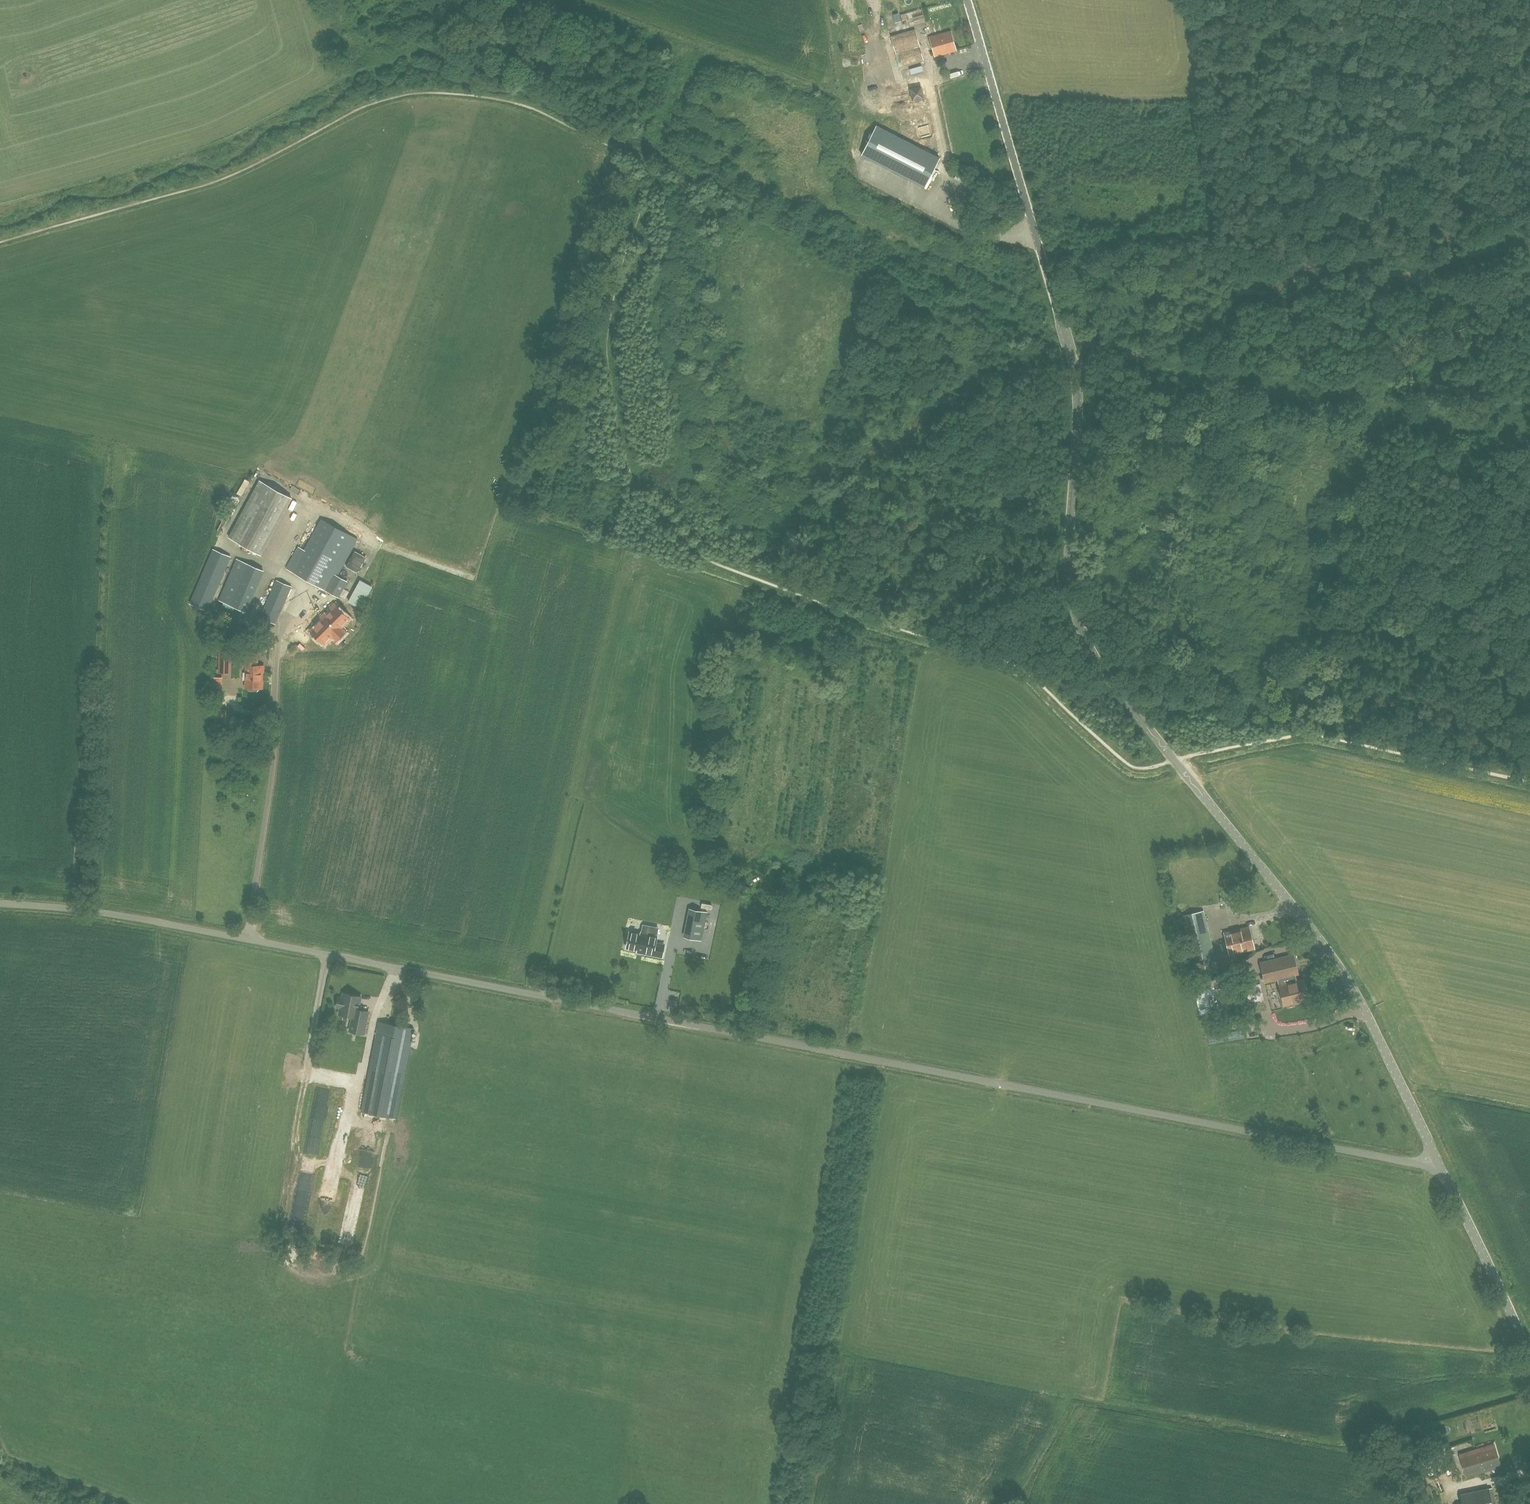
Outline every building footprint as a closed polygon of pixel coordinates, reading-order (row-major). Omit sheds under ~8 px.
[(935,56),(956,50),(951,31),(929,37),(935,56)] [(921,88),(911,90),(913,100),(924,98),(921,88)] [(877,126),(862,155),(925,187),(940,158),(877,126)] [(338,597),(347,581),(336,575),(357,539),(321,519),(303,550),(298,547),(286,569),(338,597)] [(208,611),(231,556),(214,549),(191,603),(208,611)] [(246,611),(264,570),(238,559),(220,600),(246,611)] [(275,624),(292,586),(277,580),(260,617),(275,624)] [(321,620),(310,630),(324,644),(332,636),(337,640),(345,632),(341,627),(349,619),(336,605),(334,603),(319,618),(321,620)] [(230,651),(221,651),(220,651),(220,672),(230,672),(231,651),(230,651)] [(243,665),(246,665),(246,687),(249,687),(249,689),(250,690),(257,690),(259,689),(259,687),(262,687),(262,665),(257,665),(258,653),(244,652),(243,665)] [(690,909),(685,936),(701,939),(707,912),(690,909)] [(1196,976),(1200,975),(1201,981),(1210,979),(1208,973),(1214,972),(1199,911),(1181,915),(1196,976)] [(1229,954),(1254,948),(1249,927),(1224,933),(1229,954)] [(628,941),(626,947),(643,950),(642,952),(662,956),(664,947),(655,946),(657,936),(641,932),(640,934),(629,932),(628,938),(627,938),(627,940),(628,941)] [(1282,998),(1284,1005),(1308,999),(1303,979),(1295,981),(1294,975),(1298,974),(1293,954),(1260,962),(1265,982),(1279,978),(1281,984),(1279,984),(1281,991),(1282,991),(1284,998),(1282,998)] [(364,1033),(367,1016),(368,1011),(359,1009),(361,996),(343,993),(342,998),(339,998),(337,1007),(340,1007),(339,1014),(353,1016),(350,1031),(364,1033)] [(396,1118),(403,1083),(413,1028),(379,1021),(368,1076),(362,1112),(396,1118)] [(1478,1461),(1481,1471),(1501,1465),(1494,1444),(1460,1454),(1463,1465),(1478,1461)] [(1466,1476),(1481,1471),(1478,1461),(1463,1465),(1466,1476)] [(1489,1487),(1459,1494),(1462,1503),(1493,1503),(1489,1487)]
